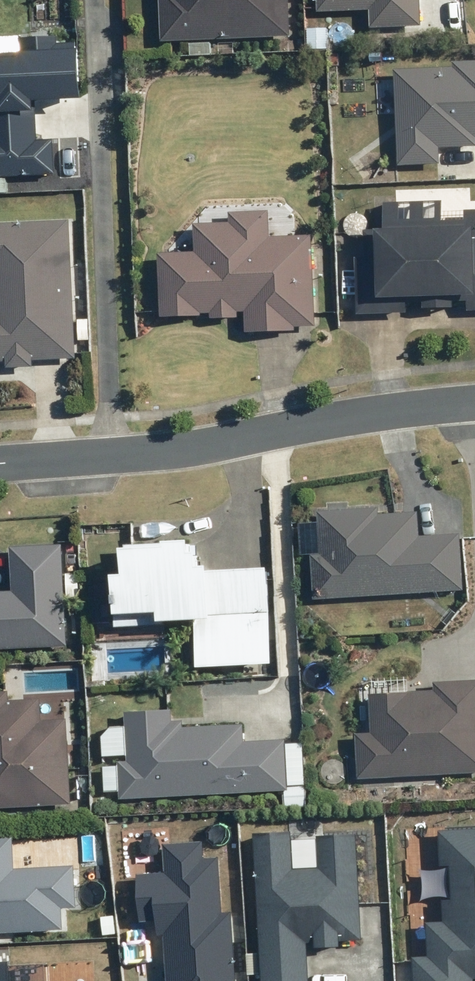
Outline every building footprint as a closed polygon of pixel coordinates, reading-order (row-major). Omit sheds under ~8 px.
[(164,42),(190,41),(190,55),(214,54),(213,40),(293,37),(292,0),(163,0),(164,42)] [(314,30),(361,28),(362,41),(432,37),(429,0),(312,0),(314,30)] [(0,57),(0,180),(60,178),(59,143),(40,143),(39,120),(39,104),(84,103),(83,55),(77,61),(77,47),(60,46),(55,56),(0,57)] [(400,166),(437,166),(437,149),(472,149),(472,142),(474,142),(474,56),(456,56),(456,75),(400,75),(400,166)] [(370,258),(361,258),(363,313),(412,311),(412,303),(429,302),(430,308),(460,306),(459,301),(474,301),(474,310),(474,210),(466,210),(465,200),(389,203),(390,230),(366,231),(367,251),(370,251),(370,258)] [(201,252),(163,254),(166,315),(216,312),(216,318),(243,316),(243,312),(249,312),(250,331),(299,329),(299,326),(320,326),(316,236),(274,237),(273,211),(235,213),(235,223),(200,224),(201,252)] [(75,220),(0,223),(0,361),(12,361),(12,368),(39,367),(39,359),(80,358),(75,220)] [(379,510),(318,514),(321,554),(310,554),(313,601),(466,591),(462,534),(420,536),(418,513),(380,515),(379,510)] [(121,628),(169,625),(168,624),(200,622),(202,668),(278,664),(274,568),(220,570),(220,566),(210,566),(210,553),(204,554),(204,541),(130,545),(132,576),(119,577),(121,628)] [(67,644),(64,543),(13,545),(15,594),(0,594),(0,646),(67,644)] [(108,594),(93,595),(94,623),(109,622),(108,594)] [(360,735),(362,778),(474,773),(474,680),(438,682),(439,692),(374,695),(376,734),(360,735)] [(75,803),(70,719),(47,721),(45,699),(14,701),(13,693),(0,694),(0,808),(75,803)] [(170,714),(130,717),(133,763),(122,764),(125,799),(284,787),(281,744),(241,747),(239,724),(185,728),(181,722),(171,722),(170,714)] [(325,784),(328,787),(331,788),(336,789),(339,788),(343,785),(345,782),(347,778),(347,774),(345,770),(342,767),(339,765),(335,764),(331,765),(327,766),(325,769),(323,773),(322,776),(323,780),(325,784)] [(471,978),(474,978),(474,826),(436,828),(437,868),(448,867),(449,898),(439,898),(440,921),(425,922),(426,956),(412,957),(413,980),(471,980),(471,978)] [(306,943),(314,942),(314,947),(339,946),(338,941),(362,940),(356,833),(316,835),(318,867),(293,869),(291,831),(253,833),(261,980),(308,980),(306,943)] [(62,930),(61,908),(76,908),(74,865),(14,868),(12,837),(0,837),(0,934),(62,930)] [(230,913),(221,913),(217,858),(203,858),(201,842),(162,844),(164,873),(136,875),(139,921),(155,920),(156,937),(162,937),(165,980),(234,980),(230,913)] [(8,961),(0,961),(0,980),(9,980),(8,961)]
